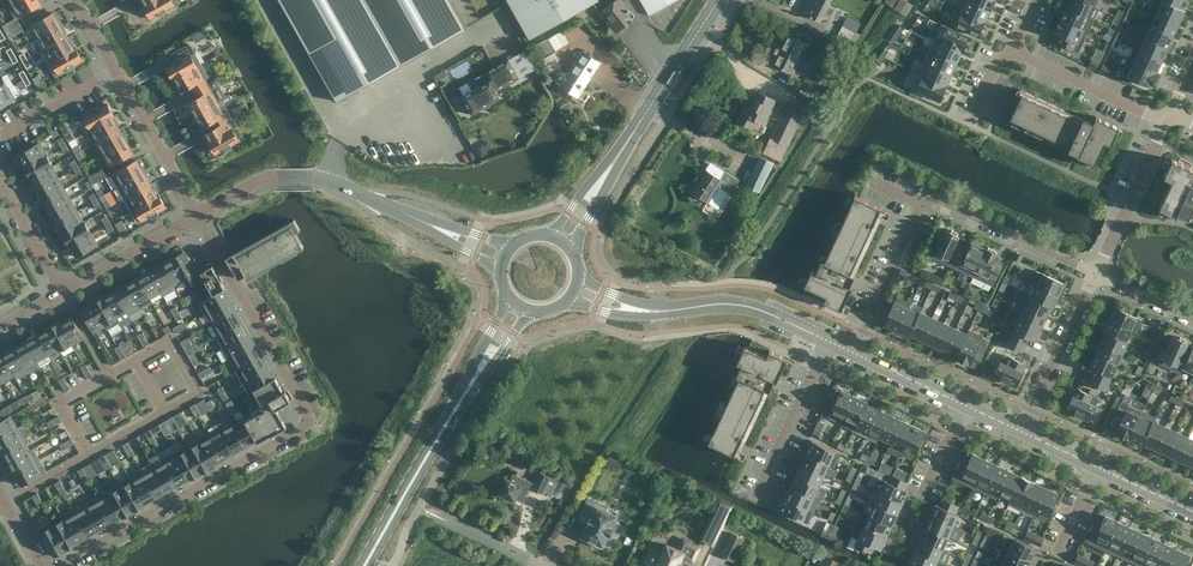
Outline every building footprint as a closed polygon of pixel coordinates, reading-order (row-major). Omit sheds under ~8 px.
[(12,4),(19,17),(42,4),(39,0),(20,0),(12,4)] [(151,18),(160,14),(161,16),(168,12),(166,10),(179,3),(177,0),(143,0),(145,4),(144,5),(151,18)] [(337,101),(465,29),(448,0),(280,0),(337,101)] [(530,39),(599,0),(508,0),(530,39)] [(625,23),(621,18),(630,11),(621,0),(616,0),(607,7),(604,2),(597,7),(615,31),(625,23)] [(650,15),(677,0),(641,0),(650,15)] [(829,0),(810,0),(804,12),(818,20),(821,16),(829,20),(831,16),(836,8),(827,3),(829,0)] [(908,14),(914,3),(909,0),(900,0),(896,7),(908,14)] [(990,10),(969,0),(967,0),(962,11),(984,22),(985,21),(984,21),(990,10)] [(994,0),(969,0),(990,10),(994,0)] [(1094,6),(1081,0),(1070,0),(1066,7),(1093,20),(1094,19),(1088,17),(1094,6)] [(1184,11),(1161,0),(1156,0),(1152,10),(1179,23),(1184,11)] [(1187,0),(1161,0),(1184,11),(1185,10),(1183,9),(1187,0)] [(1093,20),(1066,7),(1061,18),(1088,31),(1093,20)] [(1173,36),(1179,23),(1152,10),(1146,23),(1173,36)] [(978,36),(984,22),(962,11),(956,25),(978,36)] [(31,25),(38,37),(62,24),(58,16),(56,16),(54,12),(31,25)] [(847,17),(836,38),(853,47),(861,34),(856,32),(860,24),(847,17)] [(20,24),(16,18),(3,25),(6,32),(20,24)] [(1078,52),(1088,31),(1061,18),(1055,32),(1062,35),(1058,42),(1078,52)] [(916,20),(912,26),(916,29),(921,23),(916,20)] [(1167,47),(1173,36),(1146,23),(1140,35),(1167,47)] [(23,31),(23,30),(20,24),(6,32),(10,38),(22,31),(23,31)] [(38,37),(45,49),(68,37),(66,33),(67,32),(62,24),(38,37)] [(899,26),(895,33),(899,36),(903,29),(899,26)] [(947,26),(940,40),(962,51),(969,37),(947,26)] [(562,30),(535,45),(542,58),(569,42),(562,30)] [(895,42),(899,36),(895,33),(891,39),(895,42)] [(774,64),(792,72),(806,42),(788,34),(774,64)] [(1161,60),(1167,47),(1140,35),(1134,48),(1161,60)] [(48,63),(76,47),(71,39),(70,40),(68,37),(45,49),(52,60),(48,63)] [(962,51),(940,40),(934,52),(956,62),(962,51)] [(166,67),(172,78),(200,62),(190,44),(174,53),(177,58),(174,60),(175,63),(166,67)] [(1097,46),(1094,56),(1102,58),(1105,49),(1097,46)] [(76,47),(48,63),(55,76),(67,69),(69,71),(84,62),(76,47)] [(15,54),(11,48),(7,50),(10,57),(15,54)] [(885,48),(881,55),(885,58),(889,51),(885,48)] [(1156,72),(1161,60),(1134,48),(1129,59),(1156,72)] [(577,95),(598,63),(599,63),(582,52),(567,75),(563,73),(560,73),(557,74),(556,76),(556,79),(557,81),(561,84),(577,95)] [(956,62),(934,52),(929,64),(951,74),(956,62)] [(28,59),(24,53),(19,55),(23,62),(28,59)] [(545,65),(557,59),(553,53),(542,59),(545,65)] [(15,54),(10,57),(14,63),(18,61),(15,54)] [(881,64),(885,58),(881,55),(877,61),(881,64)] [(1074,58),(1070,67),(1084,73),(1088,64),(1074,58)] [(31,66),(28,59),(23,62),(27,68),(31,66)] [(496,66),(495,67),(495,68),(496,68),(500,75),(491,80),(490,81),(463,96),(462,96),(463,97),(467,104),(463,106),(467,114),(471,111),(472,113),(472,114),(473,113),(500,98),(501,98),(500,97),(496,91),(518,79),(519,79),(519,78),(519,77),(519,78),(509,60),(509,59),(508,60),(496,66)] [(1149,86),(1156,72),(1129,59),(1122,73),(1128,76),(1127,78),(1135,81),(1136,79),(1149,86)] [(1089,65),(1097,69),(1099,63),(1091,60),(1089,65)] [(182,91),(189,87),(192,86),(195,92),(212,83),(211,82),(208,84),(204,79),(208,77),(200,62),(172,78),(178,88),(180,87),(182,91)] [(946,85),(951,74),(929,64),(924,76),(946,86),(946,85)] [(1103,65),(1100,71),(1108,74),(1110,69),(1103,65)] [(818,69),(812,82),(818,85),(825,72),(818,69)] [(19,73),(23,79),(27,77),(24,70),(19,73)] [(39,75),(33,78),(41,92),(47,88),(39,75)] [(2,76),(0,77),(0,92),(9,87),(2,76)] [(939,100),(946,86),(924,76),(917,90),(924,93),(923,95),(931,99),(932,97),(939,100)] [(31,83),(27,77),(23,79),(27,86),(31,83)] [(198,97),(189,103),(191,107),(189,108),(194,116),(222,100),(212,83),(195,92),(198,97)] [(15,99),(9,87),(0,92),(0,108),(15,99)] [(1083,118),(1023,90),(1010,119),(1047,136),(1069,146),(1068,150),(1077,154),(1077,155),(1095,164),(1105,142),(1111,144),(1119,127),(1095,116),(1092,123),(1083,118)] [(764,123),(775,99),(760,92),(752,108),(745,105),(737,121),(752,128),(756,119),(764,123)] [(222,100),(194,116),(199,124),(200,123),(203,128),(212,122),(216,128),(232,118),(222,100)] [(80,119),(87,131),(114,116),(107,103),(99,108),(98,106),(91,110),(92,112),(80,119)] [(803,113),(786,105),(773,133),(771,137),(788,145),(803,113)] [(91,130),(97,141),(120,129),(118,125),(119,124),(114,116),(87,131),(87,132),(91,130)] [(232,118),(216,128),(206,133),(210,140),(208,141),(215,154),(224,149),(225,151),(232,147),(231,145),(239,141),(233,129),(237,127),(232,118)] [(69,142),(75,138),(66,122),(67,122),(66,121),(59,125),(60,126),(69,142)] [(97,141),(104,153),(128,140),(123,131),(122,132),(120,129),(97,141)] [(66,143),(62,137),(57,140),(61,146),(66,143)] [(133,148),(128,140),(104,153),(111,166),(133,153),(131,149),(133,148)] [(26,165),(24,166),(25,167),(46,154),(40,142),(19,154),(26,165)] [(65,153),(70,150),(66,143),(61,146),(65,153)] [(78,143),(72,147),(75,154),(80,151),(82,150),(78,143)] [(482,143),(475,147),(481,157),(488,154),(482,143)] [(84,157),(80,151),(75,154),(79,160),(84,157)] [(46,154),(25,167),(31,178),(53,166),(46,154)] [(78,166),(75,159),(70,162),(74,169),(78,166)] [(111,174),(118,187),(146,171),(141,163),(139,164),(137,159),(111,174)] [(1179,162),(1178,162),(1171,159),(1163,176),(1171,180),(1159,208),(1161,209),(1176,216),(1177,213),(1188,218),(1192,220),(1192,169),(1179,162)] [(747,185),(759,191),(770,169),(757,163),(747,185)] [(53,166),(31,178),(37,189),(58,178),(52,167),(53,166)] [(78,175),(82,173),(78,166),(74,169),(78,175)] [(701,197),(708,201),(718,208),(728,192),(731,193),(739,179),(725,170),(720,179),(706,169),(692,191),(694,192),(694,194),(699,197),(701,197)] [(90,180),(93,184),(105,177),(106,177),(103,170),(102,170),(89,178),(90,180)] [(118,187),(125,198),(151,184),(149,180),(150,179),(146,171),(118,187)] [(58,178),(37,189),(44,200),(64,189),(58,178)] [(94,187),(93,184),(90,180),(86,183),(90,189),(94,187)] [(125,198),(131,210),(159,195),(154,186),(153,187),(151,184),(125,198)] [(96,190),(100,197),(105,194),(101,188),(96,190)] [(64,189),(44,200),(50,212),(71,200),(64,189)] [(98,200),(94,193),(89,196),(93,202),(98,200)] [(159,195),(131,210),(138,223),(151,216),(152,218),(159,214),(158,212),(166,207),(159,195)] [(885,209),(881,208),(855,195),(850,206),(842,223),(837,235),(832,245),(825,261),(821,260),(817,270),(813,268),(808,278),(805,284),(804,285),(826,296),(824,301),(841,310),(852,286),(850,285),(854,275),(882,216),(887,218),(890,212),(885,209)] [(111,206),(108,199),(103,202),(107,209),(111,206)] [(71,200),(50,212),(57,223),(77,211),(71,200)] [(97,209),(101,206),(98,200),(93,202),(97,209)] [(107,209),(110,215),(115,213),(111,206),(107,209)] [(77,211),(57,223),(63,234),(85,222),(84,221),(83,222),(77,211)] [(106,225),(110,222),(107,216),(102,218),(106,225)] [(122,220),(115,223),(123,236),(122,236),(123,237),(130,233),(129,232),(122,220)] [(85,222),(63,234),(69,245),(91,233),(85,222)] [(109,231),(114,229),(110,222),(106,225),(109,231)] [(248,279),(255,275),(255,276),(270,268),(269,267),(282,260),(283,260),(297,252),(297,251),(304,247),(292,226),(244,253),(237,257),(234,252),(226,257),(239,279),(245,275),(248,279)] [(952,266),(961,246),(955,242),(958,236),(957,235),(958,233),(952,230),(951,232),(944,229),(943,232),(942,232),(943,232),(942,234),(941,234),(941,235),(937,244),(934,243),(931,249),(934,251),(954,260),(952,266)] [(91,233),(69,245),(70,246),(71,245),(77,257),(98,245),(91,233)] [(972,275),(985,248),(976,244),(973,243),(974,242),(973,242),(973,243),(971,242),(968,249),(961,246),(952,266),(972,275)] [(987,249),(985,248),(972,275),(993,285),(1002,265),(995,261),(997,259),(997,258),(998,256),(998,255),(999,255),(996,253),(997,251),(988,247),(987,249)] [(184,252),(172,259),(184,280),(196,274),(184,252)] [(1020,262),(1023,255),(1016,252),(1013,258),(1020,262)] [(172,259),(161,265),(175,289),(173,285),(183,279),(184,281),(184,280),(172,259)] [(161,265),(150,271),(163,296),(175,289),(161,265)] [(218,273),(213,265),(205,269),(201,272),(213,293),(213,294),(225,287),(222,280),(223,279),(219,272),(218,273)] [(907,272),(901,269),(898,275),(904,278),(907,272)] [(704,276),(692,270),(689,275),(692,277),(696,279),(698,280),(701,282),(704,277),(704,276)] [(150,271),(138,278),(152,302),(150,298),(161,292),(163,296),(150,271)] [(1037,271),(1031,283),(1058,296),(1064,283),(1037,271)] [(138,278),(127,284),(141,308),(152,302),(138,278)] [(1055,302),(1058,296),(1031,283),(1036,286),(1031,296),(1029,295),(1053,307),(1054,305),(1054,306),(1054,305),(1055,303),(1055,302)] [(141,308),(127,284),(116,291),(129,315),(141,308)] [(230,299),(228,295),(224,288),(225,287),(213,294),(213,293),(197,302),(204,314),(230,299)] [(116,291),(104,297),(119,322),(117,317),(127,311),(129,315),(116,291)] [(198,291),(192,294),(195,299),(201,296),(198,291)] [(1053,307),(1029,295),(1024,293),(1019,304),(1046,317),(1051,306),(1053,307)] [(189,302),(195,299),(192,294),(186,297),(189,302)] [(119,322),(104,297),(93,303),(108,329),(119,322)] [(897,330),(910,303),(897,297),(891,308),(884,305),(877,321),(893,328),(893,329),(893,328),(896,329),(896,330),(897,330)] [(236,310),(230,299),(204,314),(208,312),(214,323),(236,310)] [(107,329),(108,329),(93,303),(93,304),(93,305),(82,311),(94,332),(105,325),(107,329)] [(909,336),(920,312),(919,314),(908,309),(911,303),(910,303),(897,330),(905,334),(907,335),(908,335),(909,336)] [(1041,328),(1046,317),(1019,304),(1014,315),(1041,328)] [(176,306),(171,309),(174,315),(179,312),(176,306)] [(1115,307),(1109,319),(1137,332),(1142,320),(1115,307)] [(243,322),(241,318),(236,310),(214,323),(220,334),(216,336),(217,336),(243,322)] [(179,312),(174,315),(177,321),(183,318),(179,312)] [(922,339),(932,317),(920,312),(909,336),(910,336),(910,334),(911,334),(911,335),(912,335),(914,336),(922,339)] [(1035,340),(1041,328),(1014,315),(1005,334),(1026,344),(1029,337),(1035,340)] [(72,344),(84,337),(72,317),(61,323),(60,322),(59,322),(72,344)] [(934,345),(944,323),(932,317),(922,339),(923,340),(926,341),(926,342),(926,341),(934,345)] [(1137,332),(1109,319),(1106,326),(1105,326),(1106,326),(1105,329),(1104,329),(1104,330),(1128,342),(1128,341),(1126,340),(1131,330),(1136,333),(1137,332)] [(1162,328),(1165,322),(1158,319),(1155,325),(1162,328)] [(184,321),(178,325),(181,330),(187,327),(184,321)] [(72,344),(59,322),(48,329),(62,353),(61,350),(72,344)] [(249,333),(243,322),(217,336),(223,348),(249,333)] [(945,350),(956,328),(944,323),(934,345),(935,345),(935,346),(937,347),(938,347),(945,350)] [(163,328),(166,334),(171,331),(168,325),(163,328)] [(176,333),(181,330),(178,325),(173,328),(176,333)] [(956,358),(969,331),(968,330),(967,334),(956,328),(945,350),(949,352),(949,353),(950,352),(957,356),(956,357),(956,358)] [(48,329),(37,335),(51,359),(62,353),(48,329)] [(1128,342),(1104,330),(1104,331),(1106,332),(1103,338),(1102,338),(1101,341),(1101,342),(1123,353),(1128,342)] [(982,337),(969,331),(956,358),(957,358),(957,359),(958,359),(958,358),(960,360),(961,360),(977,367),(984,352),(977,348),(982,337)] [(138,335),(141,341),(146,338),(143,332),(138,335)] [(256,344),(253,341),(249,333),(223,348),(229,359),(256,344)] [(1022,352),(1026,344),(1005,334),(1004,335),(1010,337),(1006,344),(1022,352)] [(37,335),(26,342),(39,366),(51,359),(37,335)] [(1192,346),(1192,345),(1190,352),(1183,349),(1187,342),(1186,342),(1187,340),(1180,337),(1179,339),(1173,336),(1171,339),(1171,338),(1171,339),(1170,341),(1170,342),(1166,351),(1163,350),(1159,356),(1163,358),(1160,363),(1181,373),(1192,346)] [(141,341),(144,347),(149,344),(146,338),(141,341)] [(39,366),(26,342),(14,348),(28,372),(39,366)] [(1123,353),(1101,342),(1097,349),(1096,352),(1095,353),(1117,364),(1123,353)] [(197,344),(191,347),(194,352),(200,349),(197,344)] [(262,355),(256,344),(229,359),(236,370),(262,355)] [(115,348),(118,354),(123,351),(120,345),(115,348)] [(767,356),(745,345),(736,363),(741,365),(736,375),(739,377),(714,432),(713,431),(708,442),(734,454),(744,458),(747,452),(741,450),(773,380),(776,382),(787,358),(769,350),(767,356)] [(1181,373),(1184,368),(1192,372),(1192,346),(1181,373)] [(188,356),(194,352),(191,347),(186,350),(188,356)] [(28,372),(14,348),(3,354),(17,378),(28,372)] [(127,356),(123,351),(118,354),(121,359),(127,356)] [(1108,383),(1117,364),(1095,353),(1092,361),(1091,364),(1091,363),(1090,364),(1091,364),(1090,366),(1096,369),(1093,375),(1108,383)] [(3,354),(0,356),(0,375),(3,381),(14,375),(16,379),(17,378),(3,354)] [(268,367),(266,363),(262,355),(236,370),(242,381),(268,367)] [(1026,365),(1005,355),(1002,362),(1001,361),(994,375),(997,377),(1000,378),(1016,386),(1026,365)] [(81,367),(84,373),(90,370),(86,364),(81,367)] [(210,367),(204,370),(207,375),(213,372),(210,367)] [(274,377),(268,367),(242,381),(248,393),(276,377),(274,377)] [(93,376),(90,370),(84,373),(88,379),(93,376)] [(201,378),(207,375),(204,370),(198,373),(201,378)] [(1105,390),(1108,383),(1093,375),(1089,383),(1105,390)] [(59,380),(62,386),(67,383),(64,377),(59,380)] [(272,435),(287,426),(277,408),(291,400),(285,390),(284,391),(276,377),(248,393),(249,393),(254,390),(262,404),(270,400),(273,406),(261,412),(246,420),(245,417),(244,417),(258,442),(271,434),(272,435)] [(209,392),(222,385),(218,379),(206,386),(209,392)] [(65,391),(70,388),(67,383),(62,386),(65,391)] [(1175,385),(1172,391),(1179,394),(1182,388),(1175,385)] [(217,389),(221,395),(226,392),(223,386),(217,389)] [(842,423),(855,396),(854,396),(854,395),(853,395),(851,394),(850,394),(834,386),(827,402),(834,406),(831,412),(844,418),(842,423)] [(1094,405),(1098,398),(1077,388),(1067,410),(1083,417),(1085,418),(1086,419),(1086,418),(1089,420),(1095,406),(1094,405)] [(1092,389),(1090,394),(1096,397),(1099,393),(1092,389)] [(32,392),(27,396),(29,401),(35,398),(32,392)] [(221,395),(224,401),(229,398),(226,392),(221,395)] [(50,400),(47,395),(41,398),(44,403),(50,400)] [(24,404),(29,401),(27,396),(21,399),(24,404)] [(854,429),(867,402),(865,401),(863,400),(862,399),(862,400),(855,396),(842,423),(854,429)] [(38,407),(44,403),(41,398),(35,401),(38,407)] [(215,405),(211,399),(206,402),(209,408),(215,405)] [(231,400),(225,403),(228,408),(234,405),(231,400)] [(30,404),(29,405),(32,410),(38,407),(35,401),(30,404)] [(867,431),(877,409),(870,406),(870,405),(867,404),(866,404),(867,402),(854,429),(856,426),(867,431)] [(190,407),(193,412),(199,409),(195,404),(190,407)] [(10,405),(4,408),(7,414),(13,410),(10,405)] [(1129,439),(1142,411),(1128,405),(1125,411),(1118,408),(1108,429),(1124,437),(1125,437),(1127,438),(1128,438),(1129,439)] [(202,415),(199,409),(193,412),(197,418),(202,415)] [(879,437),(889,415),(882,411),(881,411),(879,410),(879,409),(879,410),(877,409),(867,431),(879,437)] [(1142,445),(1155,418),(1142,411),(1129,439),(1138,443),(1137,443),(1138,443),(1140,444),(1141,445),(1141,444),(1142,445)] [(891,442),(901,420),(893,417),(894,416),(893,416),(891,415),(890,415),(889,415),(879,437),(891,442)] [(10,416),(0,422),(0,437),(17,428),(10,416)] [(59,416),(53,419),(56,424),(62,421),(59,416)] [(168,419),(171,425),(176,422),(173,416),(168,419)] [(245,445),(246,446),(256,440),(258,442),(244,417),(233,424),(245,445)] [(1155,448),(1165,426),(1154,421),(1155,418),(1142,445),(1143,443),(1144,444),(1147,445),(1155,448)] [(50,427),(56,424),(53,419),(47,422),(50,427)] [(900,453),(913,426),(905,422),(902,421),(903,421),(902,420),(902,421),(901,420),(891,442),(902,447),(899,452),(900,453)] [(179,428),(176,422),(171,425),(174,431),(179,428)] [(246,446),(245,445),(233,424),(222,430),(220,426),(234,452),(246,446)] [(223,458),(223,459),(234,452),(220,426),(208,433),(223,458)] [(925,431),(913,426),(900,453),(912,458),(925,431)] [(1166,454),(1177,432),(1165,426),(1155,448),(1156,449),(1158,450),(1159,451),(1159,450),(1166,454)] [(3,451),(23,439),(17,428),(0,437),(0,446),(3,451)] [(145,432),(148,438),(153,435),(150,429),(145,432)] [(818,438),(821,432),(814,429),(811,435),(818,438)] [(1178,459),(1188,437),(1177,432),(1166,454),(1168,454),(1167,455),(1168,455),(1170,456),(1171,456),(1178,459)] [(223,459),(223,458),(208,433),(197,439),(213,467),(213,466),(212,465),(223,459)] [(157,441),(153,435),(148,438),(151,444),(157,441)] [(1192,458),(1192,439),(1188,437),(1178,459),(1179,460),(1180,460),(1182,461),(1182,462),(1182,461),(1190,465),(1192,458)] [(71,438),(66,441),(69,447),(74,443),(71,438)] [(3,451),(9,462),(33,448),(29,450),(23,439),(3,451)] [(186,445),(201,472),(201,473),(213,467),(197,439),(186,445)] [(63,450),(69,447),(66,441),(60,445),(63,450)] [(808,452),(807,453),(834,466),(840,454),(813,441),(809,449),(808,451),(807,452),(808,452)] [(131,448),(128,442),(122,445),(126,451),(131,448)] [(201,473),(201,472),(186,445),(175,452),(190,479),(201,473)] [(9,462),(16,473),(40,459),(33,448),(9,462)] [(134,453),(131,448),(126,451),(129,456),(134,453)] [(163,458),(178,483),(178,484),(189,478),(190,480),(190,479),(175,452),(163,458)] [(611,452),(607,460),(620,466),(624,458),(611,452)] [(834,466),(807,453),(806,456),(805,456),(806,456),(805,458),(804,458),(804,459),(802,464),(824,475),(829,464),(834,466)] [(973,487),(986,460),(985,459),(984,459),(982,458),(972,454),(970,460),(962,456),(953,477),(973,487)] [(100,458),(103,463),(108,460),(105,455),(100,458)] [(178,484),(178,483),(163,458),(165,462),(154,468),(167,491),(178,484)] [(16,473),(22,485),(47,471),(40,459),(16,473)] [(112,466),(108,460),(103,463),(106,469),(112,466)] [(985,492),(998,465),(996,465),(997,465),(996,464),(996,465),(994,464),(994,463),(993,463),(986,460),(973,487),(985,492)] [(824,475),(802,464),(799,470),(798,473),(797,473),(798,473),(796,476),(818,486),(824,475)] [(997,498),(1009,471),(1008,470),(1005,469),(1006,469),(1005,469),(998,465),(985,492),(997,498)] [(86,473),(83,467),(77,470),(81,476),(86,473)] [(155,496),(155,497),(167,491),(154,468),(143,475),(155,496)] [(884,474),(877,470),(875,475),(882,478),(884,474)] [(1008,503),(1021,476),(1020,476),(1020,475),(1019,476),(1017,474),(1009,471),(997,498),(999,493),(1010,498),(1008,503)] [(533,488),(541,491),(542,492),(549,476),(540,472),(533,488)] [(86,473),(81,476),(84,482),(89,479),(86,473)] [(513,473),(509,480),(506,479),(499,494),(514,501),(516,497),(524,501),(532,482),(513,473)] [(155,497),(155,496),(143,475),(132,481),(130,477),(129,477),(145,505),(146,505),(145,503),(155,497)] [(892,475),(889,482),(905,489),(908,482),(892,475)] [(813,497),(818,486),(796,476),(796,477),(795,477),(796,477),(795,480),(794,480),(791,487),(813,497)] [(1021,510),(1034,482),(1033,482),(1033,481),(1032,482),(1030,481),(1030,480),(1021,476),(1008,503),(1021,510)] [(133,510),(134,511),(145,505),(129,477),(118,484),(133,510)] [(73,478),(71,479),(76,488),(81,486),(80,483),(77,484),(73,478)] [(60,480),(55,483),(58,489),(63,486),(60,480)] [(908,491),(905,489),(889,482),(886,480),(880,493),(902,503),(903,501),(903,502),(903,501),(904,499),(904,498),(908,491)] [(1033,515),(1046,488),(1045,487),(1044,487),(1042,486),(1034,482),(1021,510),(1033,515)] [(134,511),(133,510),(118,484),(107,490),(123,518),(134,511)] [(67,492),(63,486),(58,489),(61,495),(67,492)] [(808,508),(813,497),(791,487),(790,490),(789,490),(790,490),(789,492),(788,492),(788,493),(786,499),(813,511),(808,508)] [(1058,494),(1046,488),(1033,515),(1045,521),(1058,494)] [(96,496),(110,522),(121,516),(122,518),(123,518),(107,490),(96,496)] [(38,493),(32,496),(36,502),(41,499),(38,493)] [(902,503),(880,493),(875,504),(897,514),(899,508),(899,509),(900,508),(899,508),(901,506),(901,505),(902,503)] [(110,522),(96,496),(84,503),(99,529),(110,522)] [(607,507),(588,498),(581,513),(590,518),(589,519),(590,519),(589,523),(588,523),(587,524),(588,525),(582,536),(592,540),(591,543),(600,547),(601,545),(603,546),(607,537),(611,539),(616,526),(613,525),(617,516),(605,510),(607,507)] [(943,498),(939,505),(955,513),(958,506),(943,498)] [(39,507),(44,504),(41,499),(36,502),(39,507)] [(813,511),(786,499),(785,500),(784,502),(783,503),(784,503),(780,510),(807,523),(813,511)] [(87,534),(88,535),(99,529),(84,503),(73,509),(87,534)] [(897,514),(875,504),(870,515),(891,525),(893,523),(893,522),(894,520),(897,514)] [(958,514),(955,513),(939,505),(936,504),(934,510),(933,510),(932,513),(931,516),(953,526),(958,514)] [(970,511),(963,508),(960,515),(967,518),(970,511)] [(88,535),(87,534),(73,509),(62,516),(78,543),(77,541),(88,535)] [(716,511),(702,540),(712,545),(726,515),(716,511)] [(891,525),(870,515),(864,512),(859,524),(886,537),(887,535),(888,533),(888,532),(891,525)] [(66,549),(66,550),(78,543),(62,516),(61,516),(63,520),(53,525),(51,522),(66,549)] [(953,526),(931,516),(930,518),(929,518),(930,518),(928,521),(926,527),(948,537),(953,526)] [(1106,549),(1119,522),(1117,521),(1115,520),(1114,520),(1105,516),(1102,522),(1095,518),(1085,539),(1106,549)] [(1007,521),(1004,528),(1011,532),(1013,527),(1014,524),(1007,521)] [(66,550),(66,549),(51,522),(39,529),(54,556),(66,550)] [(1118,555),(1130,527),(1129,527),(1129,526),(1129,527),(1126,526),(1126,525),(1119,522),(1106,549),(1118,555)] [(886,538),(886,537),(859,524),(853,536),(858,539),(856,545),(870,552),(873,546),(880,549),(884,541),(885,541),(884,540),(885,538),(886,538)] [(948,537),(926,527),(925,528),(924,531),(923,531),(924,531),(920,538),(942,549),(948,537)] [(1020,530),(1013,527),(1011,532),(1018,535),(1020,530)] [(1129,560),(1142,533),(1141,532),(1140,532),(1138,531),(1130,527),(1118,555),(1129,560)] [(745,536),(732,530),(720,554),(734,560),(745,536)] [(1024,538),(1040,545),(1043,538),(1028,531),(1024,538)] [(831,532),(829,537),(836,541),(839,535),(831,532)] [(986,532),(983,539),(988,541),(990,542),(993,535),(986,532)] [(1141,565),(1154,538),(1153,538),(1152,537),(1152,538),(1150,536),(1149,536),(1142,533),(1129,560),(1141,565)] [(937,560),(942,549),(920,538),(917,545),(916,546),(917,546),(916,548),(915,548),(915,549),(915,550),(942,563),(942,562),(937,560)] [(1003,548),(1030,561),(1030,560),(1031,560),(1031,559),(1032,557),(1032,556),(1035,549),(1014,538),(1008,550),(1003,548)] [(1165,544),(1164,543),(1162,542),(1161,542),(1154,538),(1141,565),(1142,565),(1155,565),(1165,544)] [(693,561),(700,547),(684,539),(679,550),(666,544),(662,553),(651,548),(645,561),(655,565),(677,565),(682,556),(693,561)] [(1177,549),(1176,549),(1176,548),(1176,549),(1173,547),(1165,544),(1155,565),(1169,565),(1177,549)] [(1003,548),(998,559),(1012,565),(1027,565),(1030,561),(1003,548)] [(1177,549),(1169,565),(1184,565),(1189,555),(1177,549)] [(915,550),(914,551),(914,552),(913,554),(909,562),(916,565),(940,565),(942,563),(915,550)] [(1094,562),(1078,554),(1075,562),(1084,565),(1092,565),(1094,562)] [(821,562),(819,565),(840,565),(841,564),(824,555),(821,562)]
